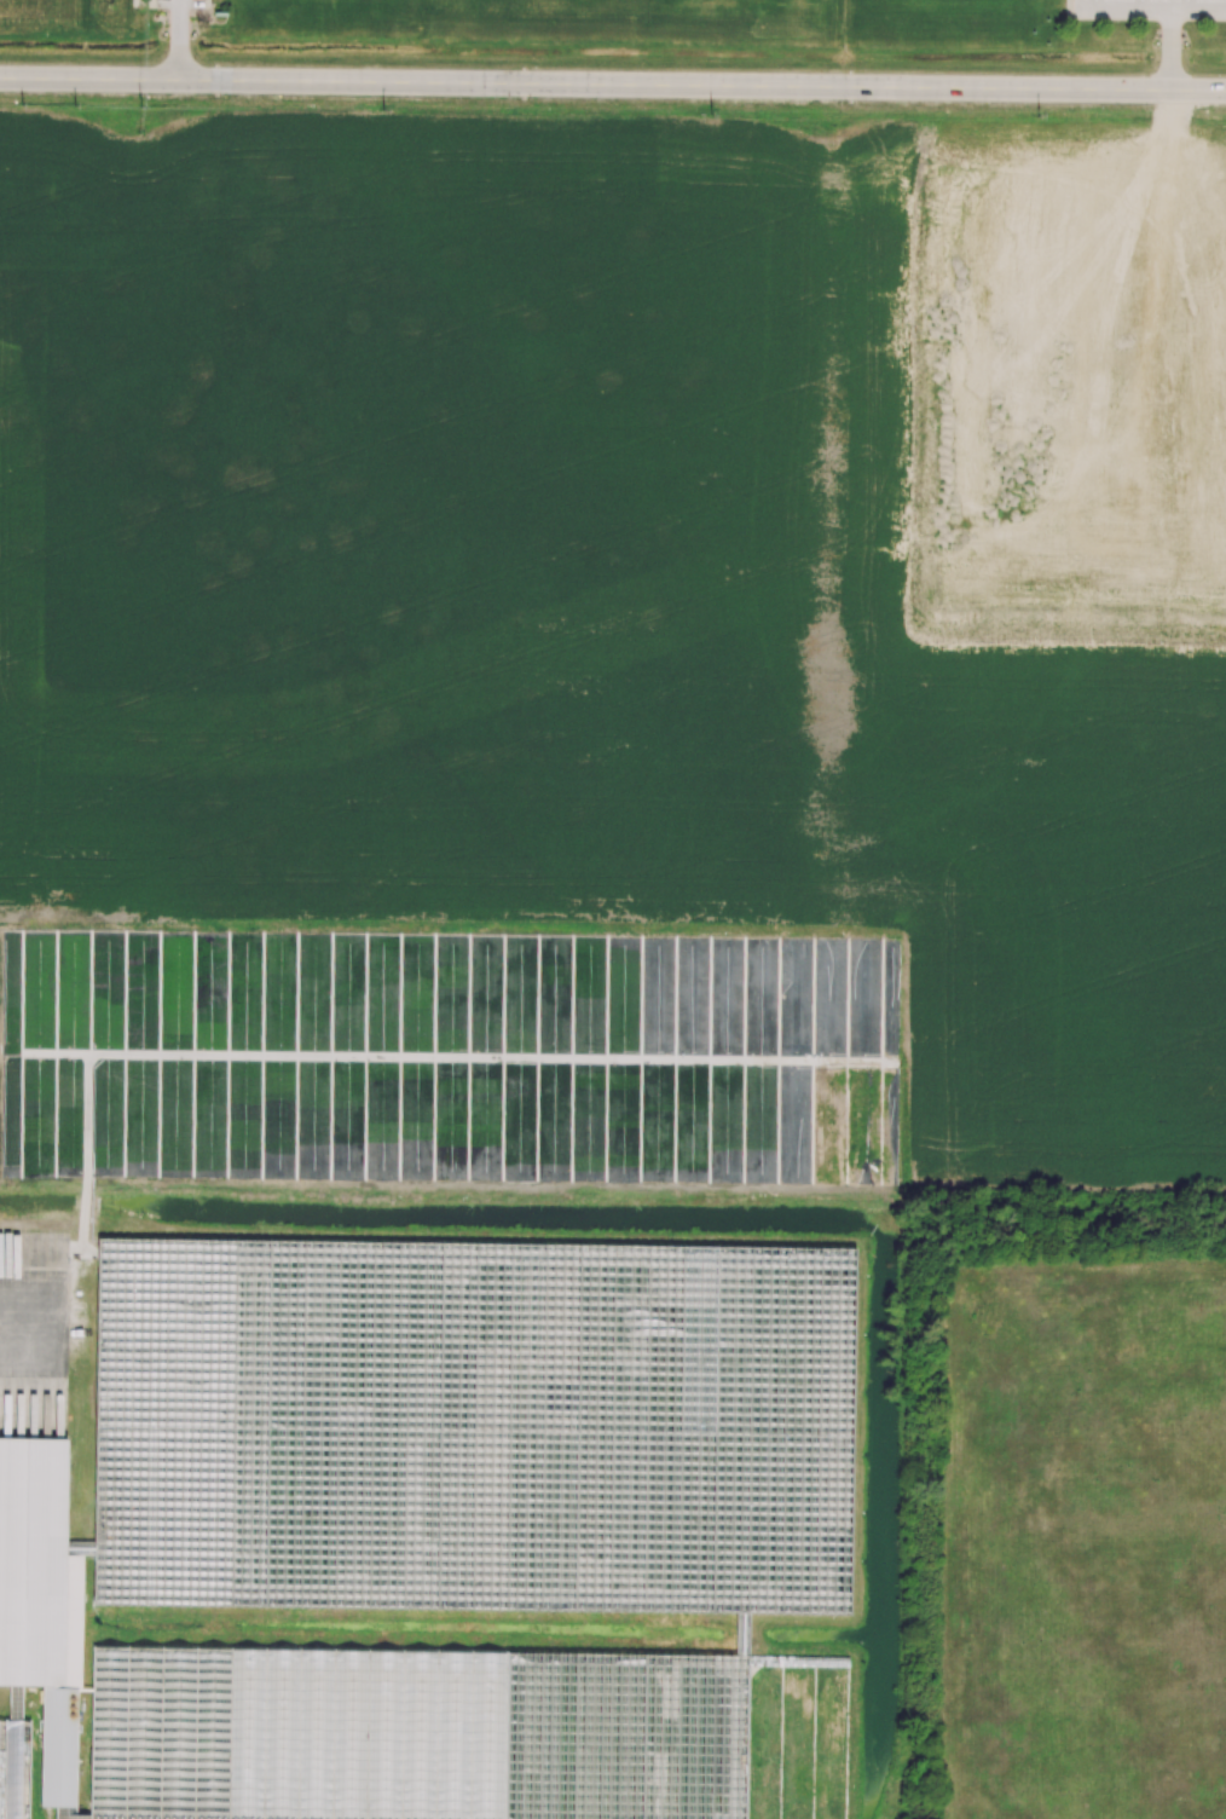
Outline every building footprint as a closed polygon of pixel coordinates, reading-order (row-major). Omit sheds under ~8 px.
[(96,1358),(128,1359),(128,1353),(131,1353),(132,1319),(151,1320),(153,1257),(169,1258),(169,1240),(100,1238),(96,1358)] [(132,1763),(136,1765),(159,1750),(158,1740),(140,1752),(138,1717),(134,1667),(146,1646),(112,1648),(63,1437),(0,1440),(0,1688),(18,1692),(19,1697),(41,1682),(49,1818),(135,1818),(132,1763)] [(93,1605),(156,1606),(156,1591),(146,1591),(147,1571),(132,1571),(132,1531),(94,1531),(93,1605)]
